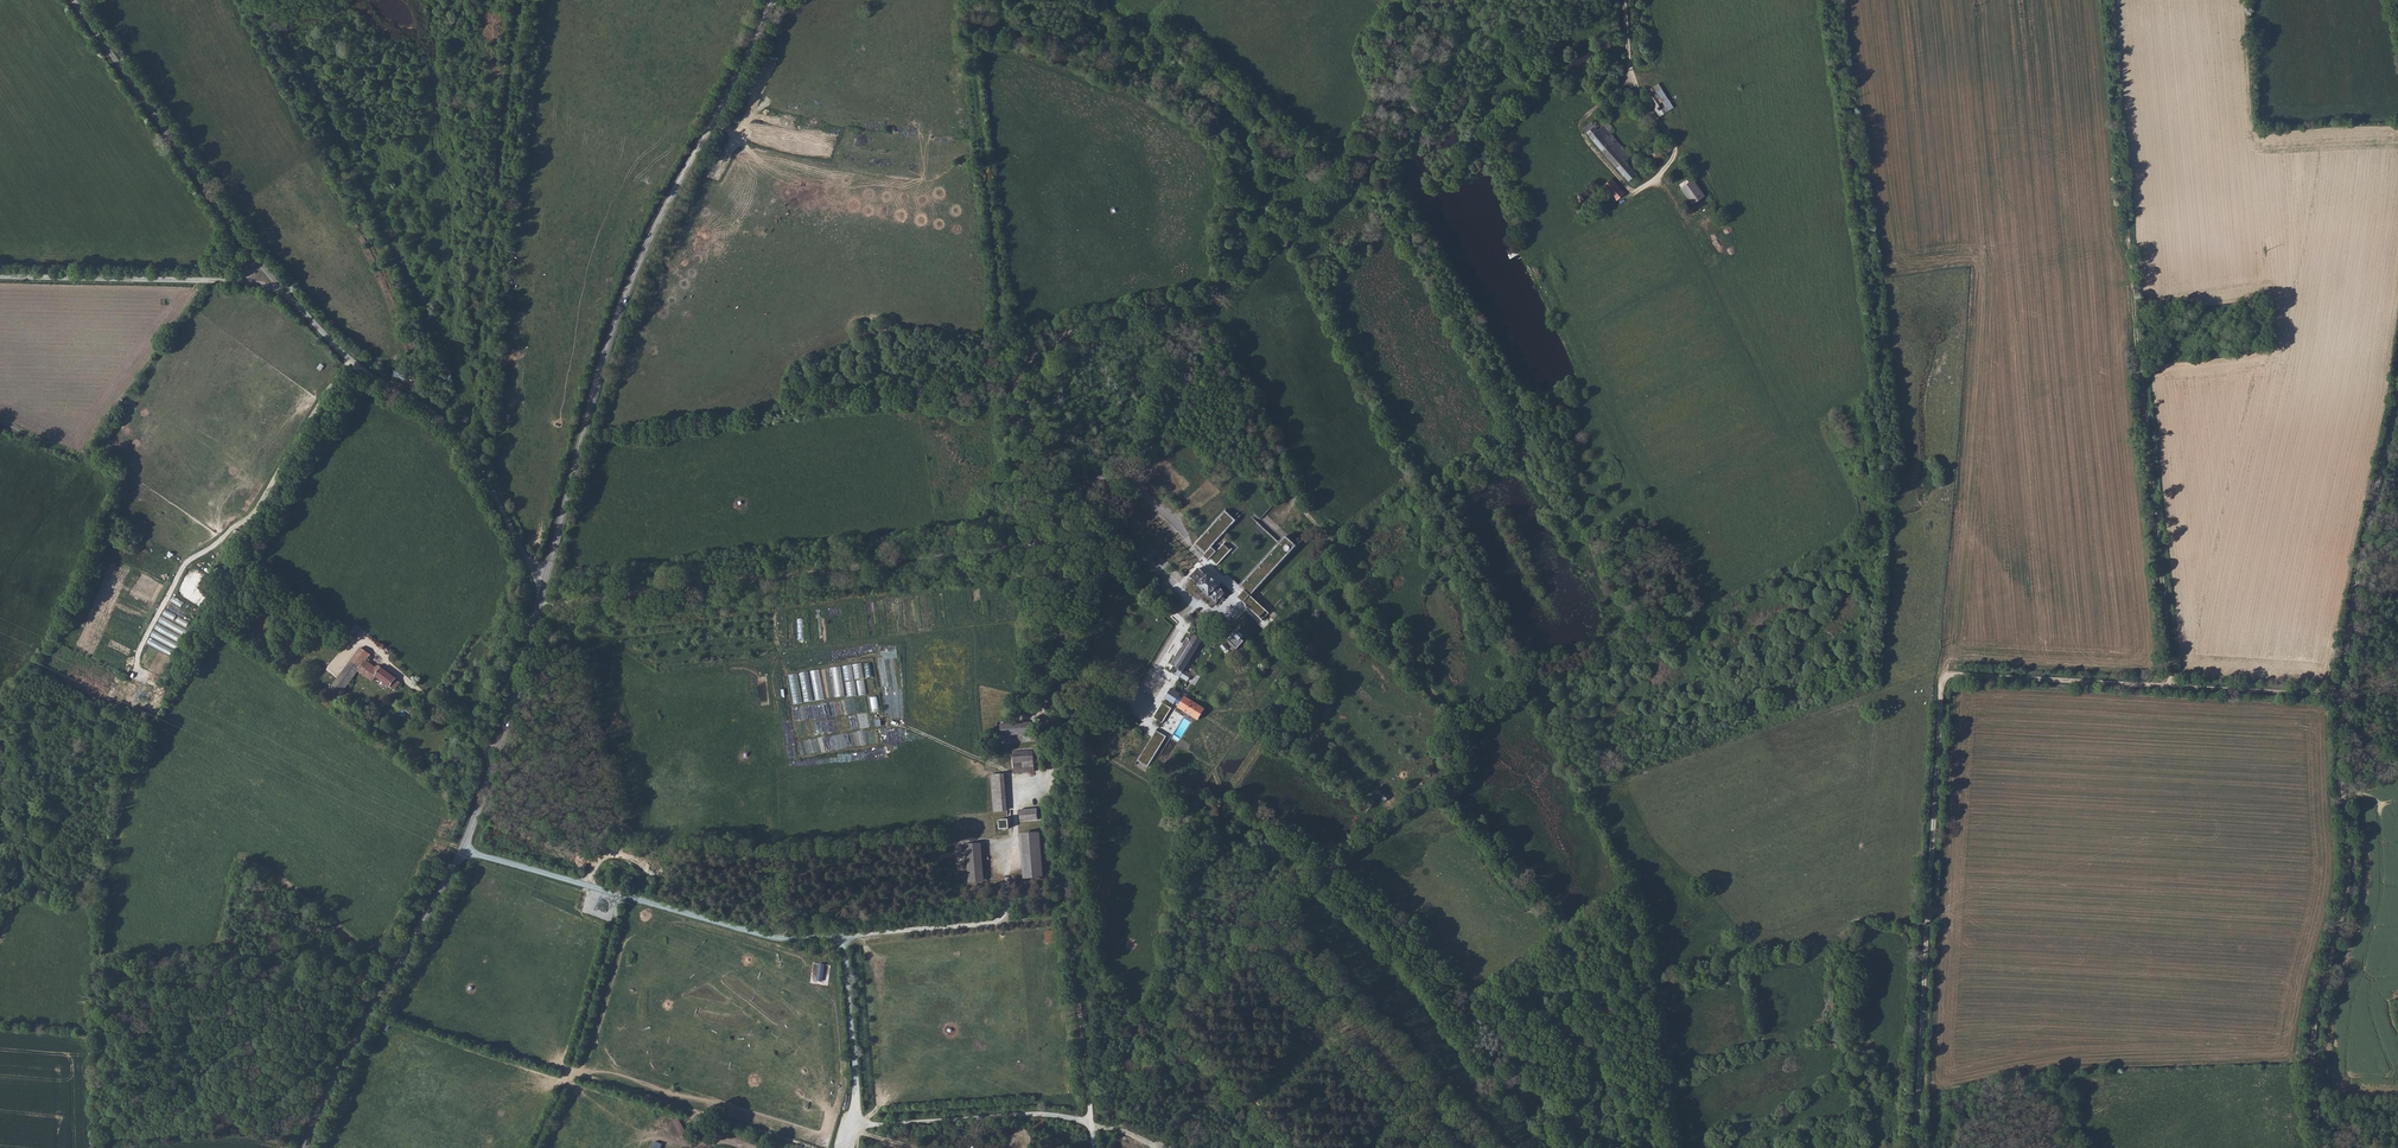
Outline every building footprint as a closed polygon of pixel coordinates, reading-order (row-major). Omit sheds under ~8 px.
[(1657,93),(1649,98),(1662,117),(1669,112),(1657,93)] [(1645,128),(1648,124),(1643,119),(1640,122),(1645,128)] [(1591,136),(1598,129),(1595,127),(1592,123),(1585,129),(1591,136)] [(1611,133),(1615,130),(1609,123),(1602,129),(1599,131),(1598,129),(1591,136),(1592,137),(1591,138),(1597,145),(1611,133)] [(1616,141),(1617,141),(1611,133),(1597,145),(1604,152),(1616,141)] [(1625,161),(1631,156),(1617,141),(1616,141),(1604,152),(1617,168),(1625,161)] [(1657,160),(1671,151),(1666,144),(1653,153),(1657,160)] [(1625,161),(1617,168),(1630,182),(1634,178),(1638,175),(1625,161)] [(1640,178),(1638,175),(1634,178),(1640,183),(1643,181),(1640,178)] [(1605,187),(1619,202),(1627,195),(1613,179),(1607,185),(1605,187)] [(1699,208),(1708,203),(1704,198),(1707,196),(1695,181),(1684,189),(1695,205),(1696,204),(1699,208)] [(1231,550),(1224,544),(1216,552),(1211,547),(1236,521),(1225,511),(1194,544),(1205,554),(1203,556),(1208,561),(1210,559),(1217,565),(1231,550)] [(1267,611),(1250,596),(1296,546),(1286,537),(1239,586),(1244,590),(1238,598),(1260,618),(1267,611)] [(1219,586),(1208,575),(1207,576),(1200,570),(1199,569),(1190,577),(1192,578),(1192,579),(1198,585),(1198,586),(1209,597),(1210,596),(1217,603),(1226,594),(1219,587),(1219,586)] [(1199,632),(1197,631),(1190,643),(1189,642),(1190,640),(1187,638),(1171,665),(1174,666),(1171,671),(1187,681),(1191,675),(1184,670),(1205,636),(1203,634),(1204,632),(1201,630),(1199,632)] [(1236,630),(1232,634),(1233,635),(1228,641),(1237,649),(1244,642),(1242,640),(1244,637),(1236,630)] [(396,690),(401,683),(380,667),(381,665),(379,664),(375,668),(371,666),(372,664),(367,660),(370,654),(361,647),(332,689),(340,696),(358,671),(361,674),(365,668),(372,673),(377,677),(396,690)] [(978,649),(978,661),(990,661),(990,649),(978,649)] [(365,668),(361,674),(368,678),(372,673),(365,668)] [(372,673),(368,678),(373,682),(377,677),(372,673)] [(1172,688),(1165,699),(1176,705),(1182,694),(1172,688)] [(1198,720),(1205,710),(1185,697),(1178,707),(1189,714),(1198,720)] [(1171,709),(1162,703),(1153,717),(1162,723),(1171,709)] [(956,716),(957,709),(921,706),(921,713),(956,716)] [(955,726),(956,718),(920,715),(919,723),(955,726)] [(1001,735),(1032,735),(1032,723),(1001,723),(1001,735)] [(1167,737),(1156,730),(1137,761),(1148,767),(1167,737)] [(1032,751),(1013,752),(1015,773),(1034,772),(1032,751)] [(1001,811),(1011,811),(1008,774),(998,775),(1001,811)] [(1375,793),(1385,803),(1391,797),(1381,787),(1375,793)] [(1037,809),(1019,810),(1020,821),(1038,820),(1037,809)] [(1008,820),(999,820),(999,830),(1009,829),(1008,820)] [(1039,833),(1021,834),(1025,879),(1042,877),(1039,833)] [(981,843),(966,844),(969,883),(984,882),(981,843)] [(678,1117),(671,1122),(681,1136),(688,1131),(678,1117)]
